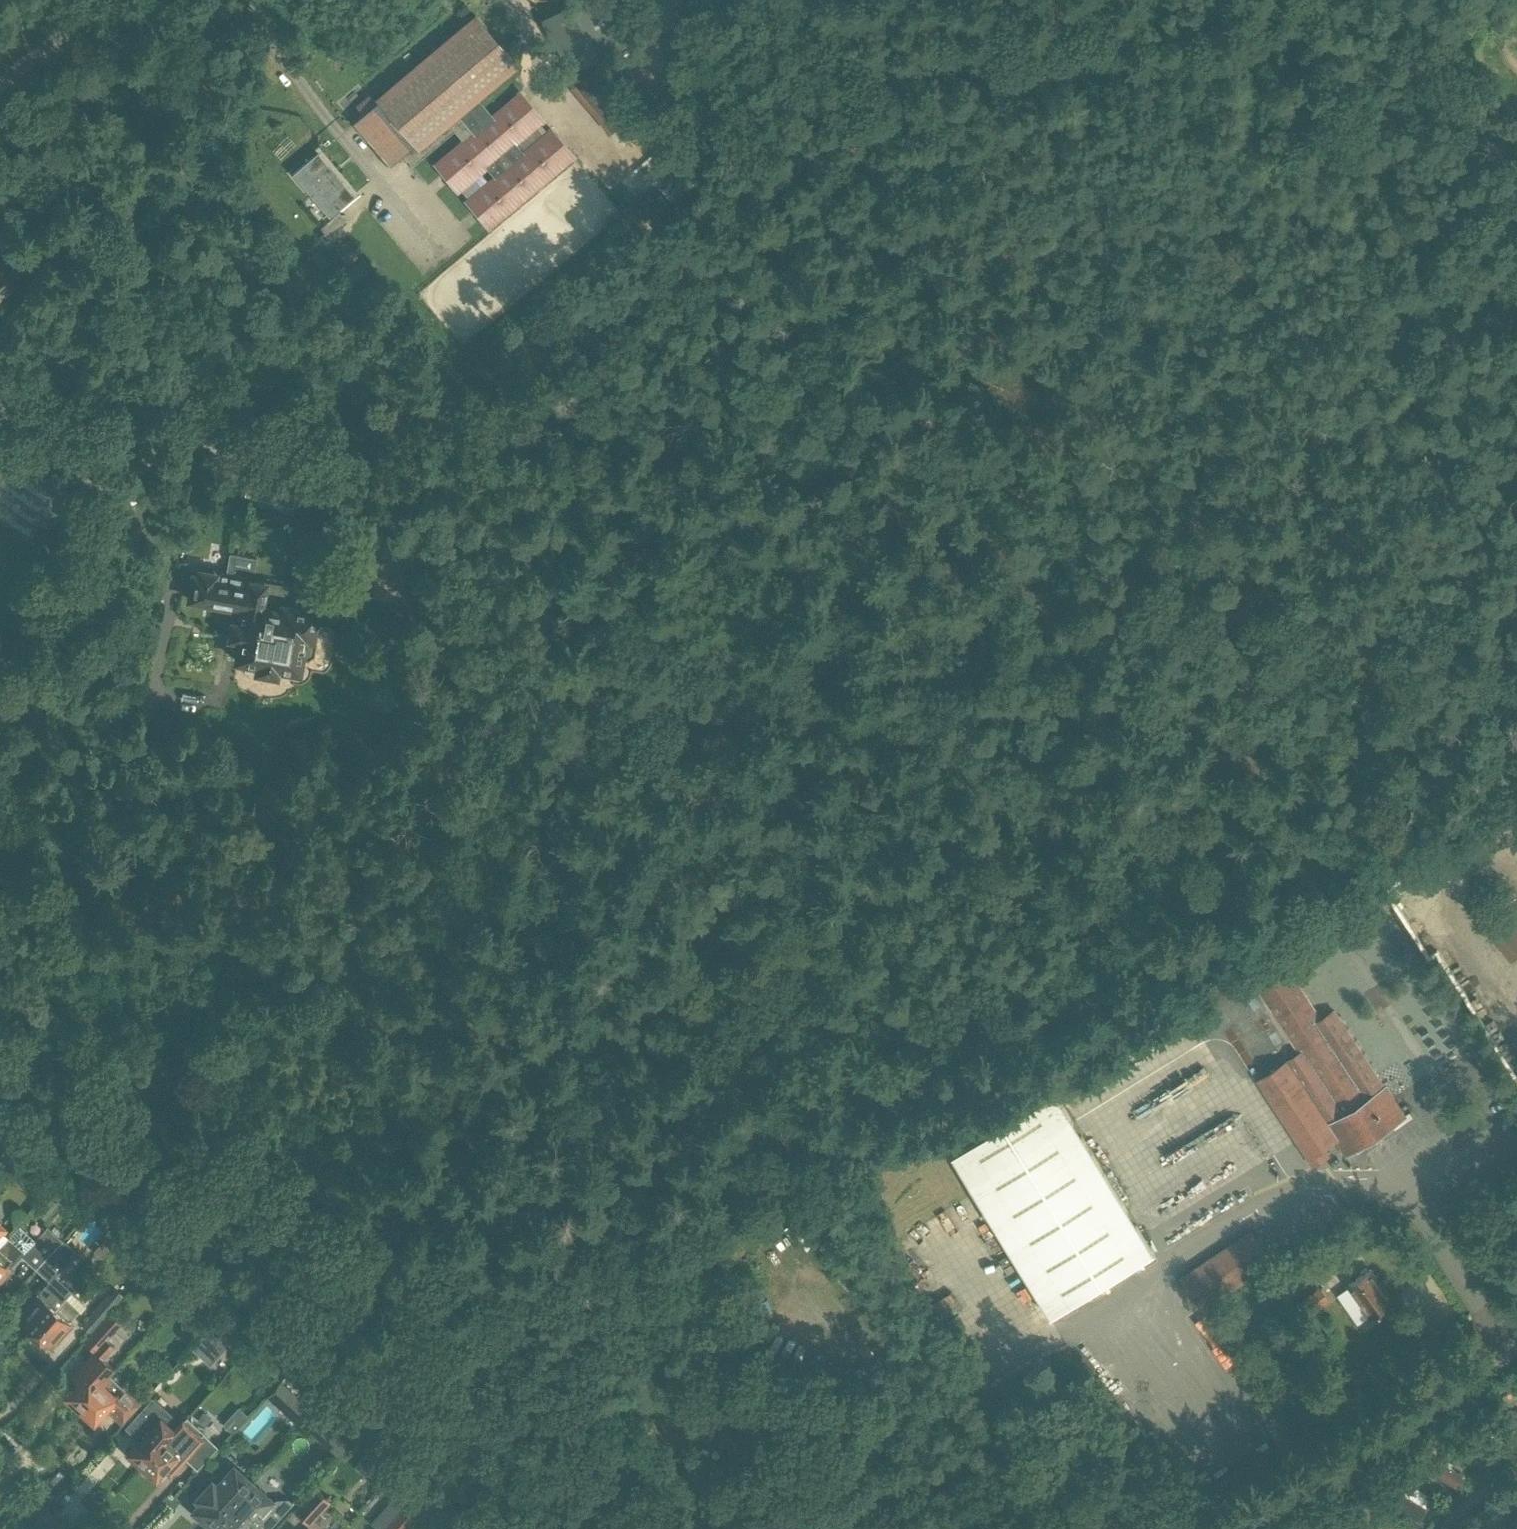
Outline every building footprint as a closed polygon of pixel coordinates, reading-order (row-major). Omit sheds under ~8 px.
[(492,115),(478,98),(517,65),(475,15),(379,95),(382,98),(354,121),(391,164),(403,153),(413,165),(454,130),(463,140),(435,164),(458,192),(462,188),(477,176),(487,167),(493,174),(483,183),(469,195),(464,199),(488,227),(574,154),(550,126),(522,150),(516,143),(544,119),(520,91),(492,115)] [(329,216),(354,195),(317,152),(292,173),(329,216)] [(462,188),(469,195),(483,183),(477,176),(462,188)] [(329,237),(347,222),(342,216),(340,212),(321,228),(324,232),(319,236),(323,241),(328,237),(329,237)] [(309,256),(321,270),(329,263),(318,249),(309,256)] [(14,285),(12,283),(20,276),(4,259),(0,263),(0,298),(14,285)] [(252,579),(256,557),(229,553),(225,574),(205,571),(205,570),(193,568),(191,581),(188,599),(239,608),(236,622),(231,621),(228,637),(238,638),(234,659),(255,663),(254,670),(258,676),(268,678),(275,674),(276,667),(297,670),(300,656),(307,658),(314,653),(316,641),(311,636),(318,597),(295,594),(296,586),(252,579)] [(422,656),(425,625),(372,617),(368,648),(422,656)] [(1320,1019),(1288,970),(1260,989),(1301,1051),(1258,1079),(1309,1157),(1338,1138),(1347,1153),(1404,1115),(1334,1010),(1320,1019)] [(1052,1315),(1154,1253),(1056,1093),(954,1156),(1052,1315)] [(32,1151),(21,1165),(29,1171),(40,1157),(32,1151)] [(12,1157),(8,1160),(9,1161),(9,1162),(10,1162),(10,1163),(10,1164),(10,1165),(10,1166),(10,1167),(10,1168),(9,1169),(9,1170),(8,1170),(12,1172),(19,1163),(12,1157)] [(86,1177),(79,1185),(86,1191),(93,1182),(86,1177)] [(36,1269),(63,1239),(47,1224),(35,1238),(19,1224),(8,1236),(0,1245),(0,1281),(11,1270),(9,1269),(21,1255),(30,1263),(36,1269)] [(1202,1306),(1210,1301),(1271,1261),(1252,1232),(1183,1278),(1202,1306)] [(93,1251),(102,1258),(115,1244),(106,1236),(93,1251)] [(34,1334),(66,1298),(73,1290),(57,1275),(78,1251),(74,1249),(63,1239),(36,1269),(49,1281),(16,1318),(34,1334)] [(142,1259),(132,1268),(141,1277),(150,1268),(142,1259)] [(1372,1316),(1393,1301),(1370,1268),(1348,1283),(1372,1316)] [(1308,1312),(1328,1298),(1319,1287),(1300,1301),(1308,1312)] [(85,1317),(95,1327),(124,1296),(115,1288),(109,1294),(108,1293),(85,1317)] [(34,1334),(47,1346),(51,1342),(55,1345),(73,1326),(68,1322),(79,1310),(66,1298),(34,1334)] [(75,1407),(78,1407),(80,1408),(110,1376),(115,1370),(102,1358),(113,1346),(105,1339),(119,1324),(109,1314),(84,1342),(94,1351),(73,1374),(75,1376),(75,1377),(80,1381),(66,1396),(69,1399),(69,1402),(75,1407)] [(231,1338),(214,1322),(196,1342),(213,1358),(231,1338)] [(140,1403),(110,1376),(80,1408),(82,1410),(82,1413),(87,1418),(90,1418),(93,1421),(96,1417),(98,1417),(102,1413),(102,1410),(105,1407),(122,1423),(140,1403)] [(281,1380),(266,1396),(300,1426),(314,1410),(281,1380)] [(152,1399),(126,1427),(134,1434),(140,1439),(130,1451),(128,1453),(130,1454),(131,1455),(131,1458),(133,1459),(137,1463),(139,1463),(140,1463),(141,1464),(142,1465),(173,1430),(179,1423),(152,1399)] [(333,1413),(329,1417),(335,1423),(339,1419),(333,1413)] [(173,1430),(142,1465),(144,1467),(144,1470),(149,1475),(153,1474),(159,1480),(180,1458),(183,1454),(197,1467),(216,1446),(202,1433),(204,1431),(186,1416),(173,1430)] [(307,1429),(338,1457),(349,1444),(344,1440),(318,1417),(307,1429)] [(351,1432),(344,1440),(349,1444),(350,1445),(357,1438),(351,1432)] [(203,1519),(210,1525),(251,1480),(233,1464),(220,1478),(212,1471),(191,1494),(200,1501),(193,1509),(195,1511),(193,1514),(201,1521),(203,1519)] [(251,1480),(210,1525),(215,1528),(242,1528),(249,1521),(251,1522),(256,1522),(257,1521),(266,1528),(269,1528),(297,1499),(296,1498),(292,1502),(288,1499),(276,1499),(275,1500),(253,1482),(251,1480)] [(294,1511),(310,1525),(331,1501),(315,1487),(294,1511)] [(381,1528),(405,1528),(421,1511),(408,1498),(381,1528)]
